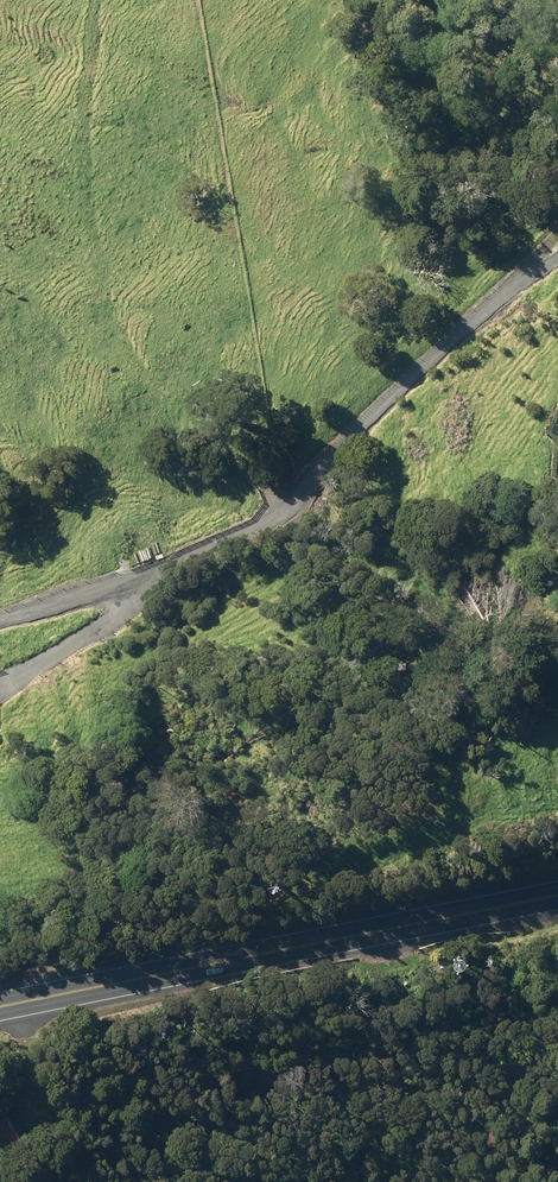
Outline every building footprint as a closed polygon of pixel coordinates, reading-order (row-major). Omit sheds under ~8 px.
[(0,1117),(0,1148),(37,1131),(25,1105),(0,1117)]
